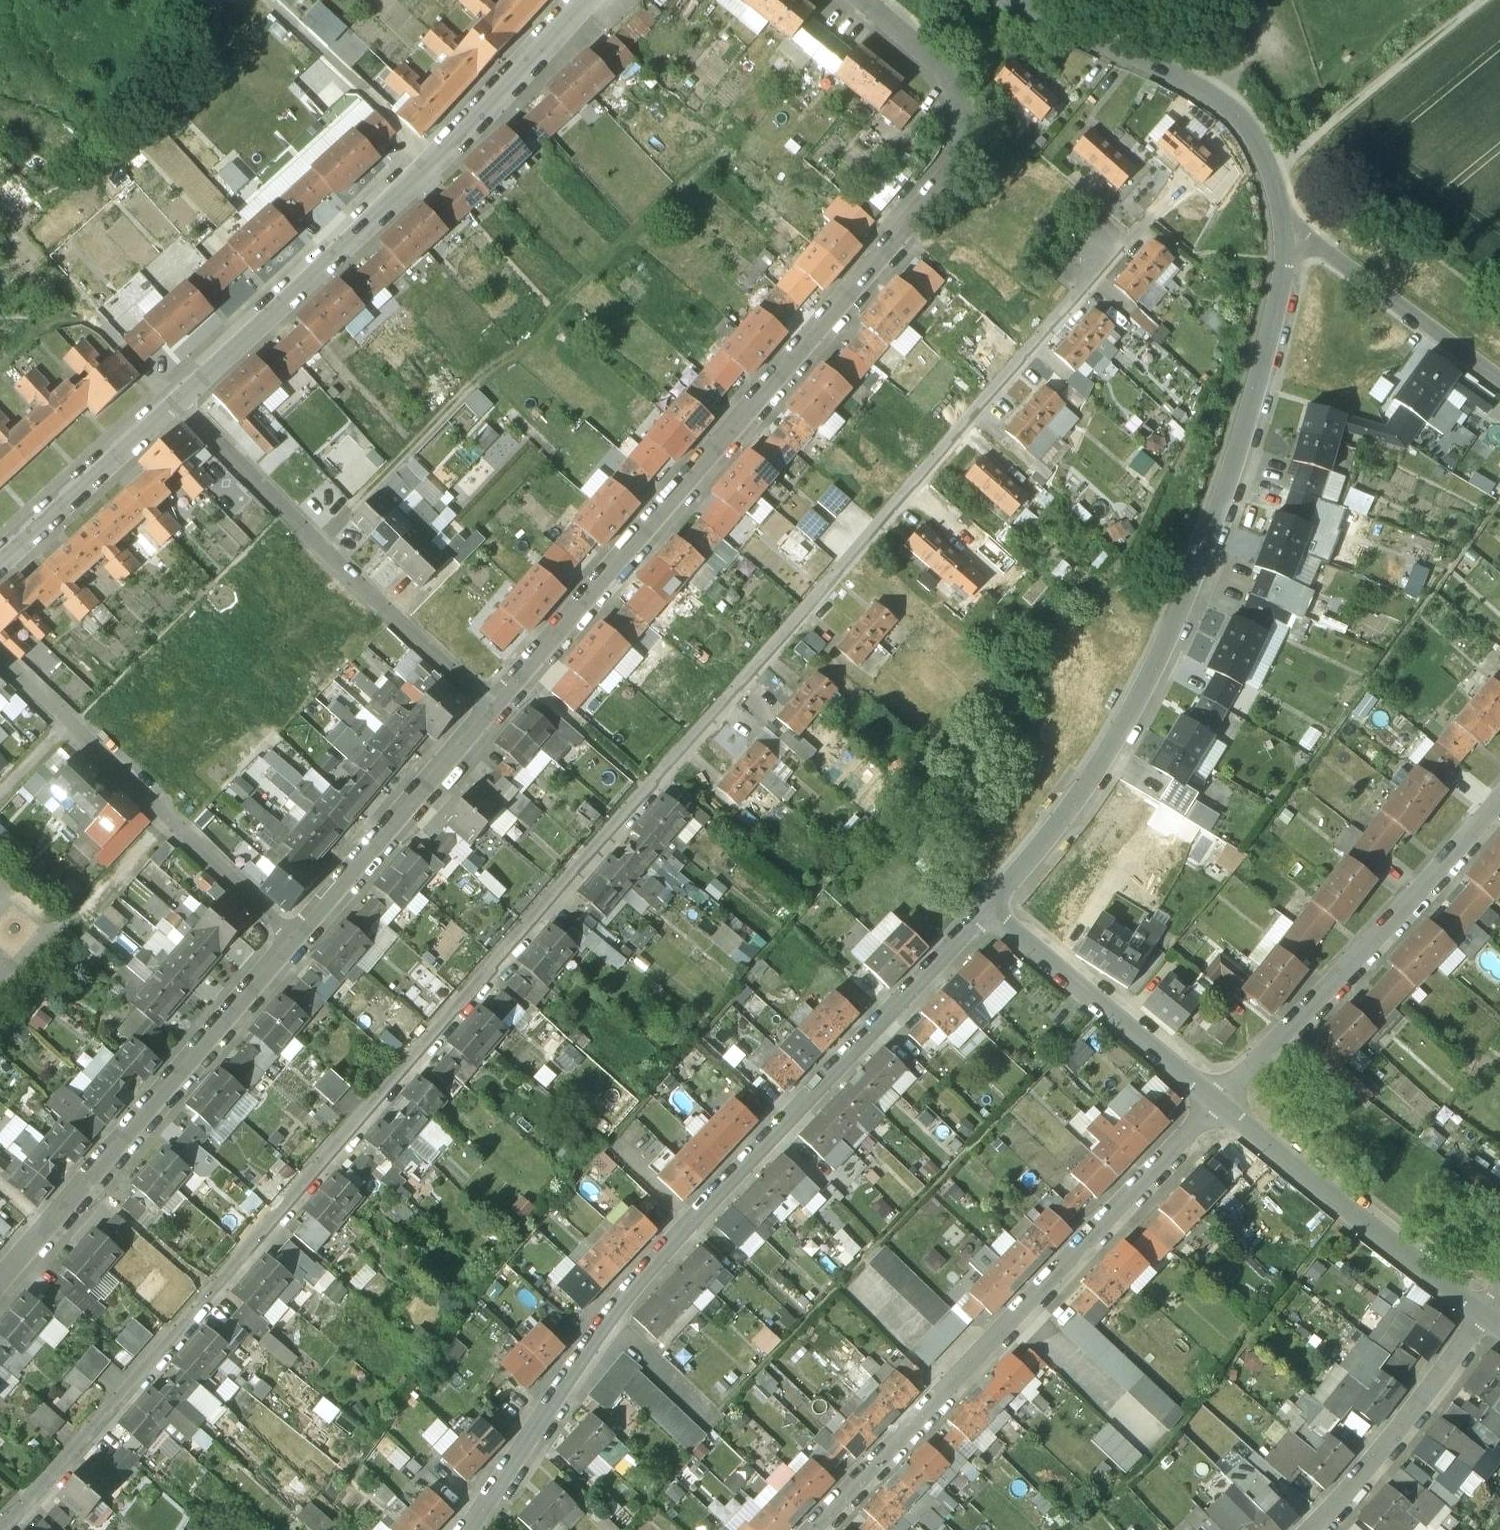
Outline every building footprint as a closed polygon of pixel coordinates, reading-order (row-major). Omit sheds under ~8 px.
[(476,0),(460,0),(458,1),(475,17),(480,12),(486,18),(491,13),(476,0)] [(491,13),(494,9),(488,3),(491,0),(476,0),(491,13)] [(491,13),(515,35),(547,0),(503,0),(494,9),(491,13)] [(746,5),(769,23),(787,0),(750,0),(746,5)] [(799,0),(787,0),(769,23),(791,41),(809,19),(814,12),(799,0)] [(303,21),(331,47),(350,27),(322,1),(303,21)] [(646,37),(657,19),(642,10),(631,27),(646,37)] [(458,49),(454,54),(478,76),(515,35),(491,13),(458,49)] [(830,36),(809,19),(791,41),(813,58),(830,36)] [(456,38),(439,22),(430,32),(454,54),(458,49),(451,43),(456,38)] [(454,54),(430,32),(421,42),(438,57),(443,52),(450,58),(454,54)] [(852,53),(830,36),(813,58),(835,75),(852,53)] [(615,39),(594,58),(613,79),(634,60),(615,39)] [(852,53),(835,75),(857,93),(880,65),(857,47),(852,53)] [(594,58),(587,51),(568,70),(593,97),(613,79),(594,58)] [(420,90),(417,94),(441,116),(478,76),(454,54),(450,58),(420,90)] [(1013,62),(995,83),(1017,103),(1035,82),(1013,62)] [(419,79),(402,63),(393,72),(417,94),(420,90),(414,84),(419,79)] [(880,65),(857,93),(880,112),(897,90),(902,83),(880,65)] [(593,97),(568,70),(548,88),(554,95),(574,116),(593,97)] [(417,94),(393,72),(384,83),(401,98),(406,93),(412,99),(417,94)] [(1071,87),(1056,73),(1049,82),(1065,94),(1071,87)] [(1035,82),(1017,103),(1040,122),(1058,101),(1035,82)] [(897,90),(880,112),(902,130),(920,108),(897,90)] [(412,99),(396,116),(421,138),(441,116),(417,94),(412,99)] [(554,95),(533,114),(553,135),(574,116),(554,95)] [(375,111),(355,130),(374,151),(395,132),(375,111)] [(533,114),(513,133),(532,154),(553,135),(533,114)] [(1175,124),(1157,145),(1179,164),(1197,144),(1175,124)] [(513,133),(506,126),(486,145),(512,173),(532,154),(513,133)] [(374,151),(355,130),(334,149),(359,177),(380,158),(374,151)] [(1091,130),(1073,151),(1095,171),(1113,150),(1091,130)] [(1126,135),(1119,142),(1133,153),(1139,146),(1126,135)] [(1197,144),(1179,164),(1202,184),(1220,163),(1197,144)] [(512,173),(486,145),(464,165),(470,171),(490,193),(512,173)] [(359,177),(334,149),(313,168),(332,190),(338,196),(359,177)] [(1113,150),(1095,171),(1118,190),(1136,169),(1113,150)] [(237,192),(251,180),(234,162),(220,174),(237,192)] [(313,168),(292,187),(312,209),(332,190),(313,168)] [(490,193),(470,171),(449,191),(469,212),(490,193)] [(292,187),(270,207),(290,229),(312,209),(292,187)] [(1149,188),(1135,204),(1144,212),(1158,195),(1149,188)] [(469,212),(449,191),(430,208),(450,230),(469,212)] [(430,208),(424,202),(401,223),(427,251),(450,230),(430,208)] [(851,202),(832,224),(854,242),(872,221),(851,202)] [(290,229),(270,207),(249,226),(275,254),(296,235),(290,229)] [(427,251),(401,223),(380,243),(386,250),(405,271),(427,251)] [(854,242),(832,224),(814,244),(842,268),(859,247),(854,242)] [(275,254),(249,226),(228,245),(248,267),(254,273),(275,254)] [(1152,241),(1133,263),(1154,281),(1169,263),(1173,259),(1152,241)] [(842,268),(814,244),(796,266),(818,284),(823,289),(842,268)] [(248,267),(228,245),(208,264),(228,286),(248,267)] [(405,271),(386,250),(366,269),(385,289),(405,271)] [(943,282),(920,262),(901,285),(924,304),(943,282)] [(1154,281),(1133,263),(1113,286),(1134,304),(1137,301),(1154,281)] [(1169,263),(1154,281),(1162,289),(1170,279),(1170,280),(1178,271),(1169,263)] [(208,264),(187,283),(207,305),(228,286),(208,264)] [(818,284),(796,266),(778,287),(800,306),(818,284)] [(366,269),(346,287),(365,308),(385,289),(366,269)] [(1170,279),(1162,289),(1166,292),(1170,295),(1177,286),(1170,280),(1170,279)] [(346,287),(339,280),(318,300),(343,328),(365,308),(346,287)] [(901,285),(895,280),(878,300),(906,325),(924,304),(901,285)] [(1154,281),(1137,301),(1149,312),(1166,292),(1162,289),(1154,281)] [(207,305),(187,283),(166,302),(191,330),(212,311),(207,305)] [(800,306),(778,287),(760,308),(781,327),(800,306)] [(318,300),(296,320),(304,327),(322,347),(343,328),(318,300)] [(906,325),(878,300),(860,322),(865,326),(888,346),(906,325)] [(166,302),(144,322),(164,344),(169,350),(191,330),(166,302)] [(781,327),(760,308),(742,329),(769,352),(787,332),(781,327)] [(1159,327),(1138,309),(1129,319),(1150,337),(1159,327)] [(1114,328),(1093,310),(1073,332),(1094,350),(1114,328)] [(144,322),(124,341),(144,362),(164,344),(144,322)] [(865,326),(847,348),(870,367),(888,346),(865,326)] [(304,327),(282,347),(301,367),(322,347),(304,327)] [(769,352),(742,329),(722,351),(744,370),(750,375),(769,352)] [(1094,350),(1073,332),(1053,355),(1074,373),(1094,350)] [(100,358),(84,341),(74,350),(90,367),(95,363),(100,358)] [(282,347),(262,366),(280,386),(301,367),(282,347)] [(1110,347),(1102,357),(1109,363),(1117,354),(1110,347)] [(847,348),(829,368),(852,388),(870,367),(847,348)] [(74,350),(65,359),(80,376),(86,371),(90,367),(74,350)] [(744,370),(722,351),(703,374),(725,392),(744,370)] [(101,369),(96,373),(118,397),(139,377),(117,354),(101,369)] [(1458,376),(1427,355),(1410,378),(1441,400),(1449,388),(1457,377),(1458,376)] [(1102,357),(1090,370),(1096,375),(1098,374),(1099,375),(1109,363),(1102,357)] [(255,358),(234,377),(260,406),(280,386),(262,366),(255,358)] [(101,369),(95,363),(90,367),(96,373),(101,369)] [(829,368),(823,364),(805,385),(833,410),(852,388),(829,368)] [(90,367),(86,371),(92,377),(96,373),(90,367)] [(50,387),(34,370),(24,379),(40,396),(44,392),(50,387)] [(118,397),(96,373),(92,377),(76,392),(68,382),(50,398),(45,402),(68,427),(88,407),(96,416),(118,397)] [(725,392),(703,374),(685,395),(707,414),(725,392)] [(1089,389),(1072,376),(1066,384),(1082,397),(1089,389)] [(234,377),(212,397),(239,426),(249,416),(260,406),(234,377)] [(1493,402),(1457,377),(1449,388),(1485,413),(1493,402)] [(1441,400),(1410,378),(1394,401),(1401,406),(1423,422),(1425,423),(1441,400)] [(40,396),(24,379),(15,388),(30,405),(36,400),(40,396)] [(805,385),(786,408),(791,412),(814,432),(833,410),(805,385)] [(1064,406),(1043,388),(1024,410),(1045,428),(1064,406)] [(50,398),(44,392),(40,396),(45,402),(50,398)] [(707,414),(685,395),(667,417),(694,440),(712,418),(707,414)] [(45,402),(40,396),(36,400),(41,406),(45,402)] [(489,411),(474,396),(466,405),(481,419),(489,411)] [(10,435),(5,439),(27,464),(68,427),(45,402),(41,406),(10,435)] [(1401,406),(1384,429),(1407,445),(1412,439),(1423,422),(1401,406)] [(1344,417),(1308,407),(1300,434),(1337,445),(1340,431),(1344,417)] [(1024,410),(1004,433),(1025,451),(1030,445),(1043,430),(1045,428),(1024,410)] [(791,412),(772,434),(795,454),(814,432),(791,412)] [(0,414),(0,433),(4,429),(10,424),(0,414)] [(277,448),(249,416),(239,426),(267,457),(277,448)] [(694,440),(667,417),(648,439),(670,457),(675,462),(694,440)] [(1384,429),(1344,417),(1340,431),(1404,449),(1407,445),(1384,429)] [(182,425),(161,444),(182,468),(186,464),(203,449),(182,425)] [(0,433),(0,434),(5,439),(10,435),(4,429),(0,433)] [(1043,430),(1030,445),(1039,453),(1052,438),(1043,430)] [(795,454),(772,434),(754,455),(777,475),(795,454)] [(1337,445),(1300,434),(1293,462),(1300,464),(1328,472),(1329,472),(1337,445)] [(27,464),(5,439),(1,443),(0,444),(0,489),(27,464)] [(648,439),(630,460),(652,478),(670,457),(648,439)] [(1429,451),(1412,439),(1407,445),(1424,457),(1429,451)] [(146,474),(162,486),(178,472),(182,468),(161,444),(138,465),(146,474)] [(749,451),(730,472),(759,497),(777,475),(754,455),(749,451)] [(982,458),(964,479),(987,499),(1005,478),(982,458)] [(630,460),(612,481),(633,499),(652,478),(630,460)] [(1051,474),(1035,461),(1029,469),(1044,482),(1051,474)] [(186,464),(182,468),(188,475),(192,471),(186,464)] [(1328,472),(1300,464),(1291,490),(1318,499),(1328,472)] [(213,484),(198,467),(192,471),(188,475),(203,492),(213,484)] [(188,475),(182,468),(178,472),(183,479),(188,475)] [(730,472),(711,494),(717,499),(740,519),(759,497),(730,472)] [(162,486),(146,474),(127,491),(149,515),(154,511),(170,495),(162,486)] [(1475,474),(1471,485),(1491,494),(1496,483),(1475,474)] [(183,479),(178,484),(193,501),(203,492),(188,475),(183,479)] [(396,476),(378,494),(386,502),(404,484),(396,476)] [(1028,498),(1005,478),(987,499),(1010,519),(1028,498)] [(1040,487),(1031,479),(1026,485),(1035,494),(1040,487)] [(633,499),(612,481),(592,503),(620,527),(639,504),(633,499)] [(802,568),(821,547),(815,542),(852,500),(835,484),(778,547),(802,568)] [(1368,515),(1376,496),(1352,486),(1344,505),(1368,515)] [(1339,531),(1347,510),(1318,499),(1291,490),(1282,517),(1276,514),(1265,541),(1300,554),(1327,564),(1340,532),(1339,531)] [(107,510),(129,534),(145,519),(149,515),(127,491),(107,510)] [(378,494),(352,520),(369,537),(394,511),(386,502),(378,494)] [(717,499),(698,520),(721,540),(740,519),(717,499)] [(421,501),(404,520),(412,528),(430,509),(421,501)] [(620,527),(592,503),(574,525),(596,543),(601,548),(620,527)] [(430,509),(412,528),(420,536),(438,517),(430,509)] [(113,548),(129,534),(107,510),(86,529),(108,553),(113,548)] [(160,517),(154,511),(149,515),(155,522),(160,517)] [(394,511),(369,537),(387,554),(412,528),(404,520),(394,511)] [(180,529),(165,512),(160,517),(155,522),(170,538),(180,529)] [(155,522),(149,515),(145,519),(151,525),(155,522)] [(698,520),(681,541),(704,561),(721,540),(698,520)] [(170,538),(155,522),(151,525),(146,530),(161,547),(170,538)] [(596,543),(574,525),(556,546),(578,564),(596,543)] [(946,547),(923,527),(905,548),(927,568),(946,547)] [(420,536),(412,528),(387,554),(404,571),(429,545),(420,536)] [(68,546),(89,570),(104,556),(108,553),(86,529),(68,546)] [(466,544),(451,559),(460,567),(485,541),(476,533),(465,544),(466,544)] [(457,536),(439,554),(448,563),(451,559),(466,544),(465,544),(457,536)] [(675,536),(656,559),(684,583),(704,561),(681,541),(675,536)] [(1300,554),(1265,541),(1255,567),(1262,570),(1289,581),(1290,581),(1300,554)] [(429,545),(404,571),(422,588),(448,563),(439,554),(429,545)] [(72,586),(89,570),(68,546),(46,566),(67,590),(72,586)] [(556,546),(538,567),(560,586),(578,564),(556,546)] [(946,547),(927,568),(950,587),(968,566),(946,547)] [(119,555),(113,548),(108,553),(114,560),(119,555)] [(139,567),(124,550),(119,555),(114,560),(129,576),(139,567)] [(114,560),(108,553),(104,556),(110,563),(114,560)] [(684,583),(656,559),(637,580),(643,585),(666,605),(684,583)] [(129,576),(114,560),(110,563),(104,568),(120,585),(129,576)] [(38,600),(46,609),(63,594),(67,590),(46,566),(25,585),(38,600)] [(560,586),(538,567),(519,589),(546,612),(565,590),(560,586)] [(1289,581),(1262,570),(1250,596),(1277,607),(1289,581)] [(17,576),(0,592),(0,599),(18,619),(23,614),(38,600),(25,585),(17,576)] [(643,585),(625,606),(648,626),(666,605),(643,585)] [(78,593),(72,586),(67,590),(74,597),(78,593)] [(98,605),(83,588),(78,593),(74,597),(89,613),(98,605)] [(546,612),(519,589),(500,611),(522,630),(528,634),(546,612)] [(74,597),(67,590),(63,594),(69,601),(74,597)] [(1277,607),(1250,596),(1239,621),(1265,634),(1272,618),(1277,607)] [(89,613),(74,597),(69,601),(64,606),(79,622),(89,613)] [(0,599),(0,635),(18,619),(0,599)] [(896,622),(875,604),(856,626),(877,644),(896,622)] [(625,606),(606,628),(629,647),(648,626),(625,606)] [(1287,612),(1277,607),(1272,618),(1282,623),(1287,612)] [(522,630),(500,611),(482,632),(504,651),(522,630)] [(23,614),(18,619),(24,626),(29,621),(23,614)] [(29,621),(24,626),(39,643),(49,634),(34,617),(29,621)] [(1302,618),(1297,617),(1289,634),(1301,639),(1309,621),(1302,618)] [(1239,621),(1233,618),(1220,644),(1254,660),(1266,635),(1265,634),(1239,621)] [(606,628),(600,623),(582,644),(611,669),(629,647),(606,628)] [(877,644),(856,626),(836,649),(857,667),(877,644)] [(8,640),(4,645),(19,660),(29,650),(13,635),(8,640)] [(0,641),(4,645),(8,640),(4,636),(0,641)] [(894,641),(885,651),(891,657),(900,646),(894,641)] [(582,644),(564,666),(569,671),(592,690),(611,669),(582,644)] [(1254,660),(1220,644),(1208,669),(1215,673),(1240,685),(1241,686),(1254,660)] [(434,672),(423,662),(415,670),(427,680),(430,677),(434,672)] [(1491,680),(1499,688),(1499,669),(1491,680)] [(569,671),(550,691),(574,712),(592,690),(569,671)] [(837,691),(816,673),(796,695),(817,714),(835,693),(837,691)] [(1240,685),(1215,673),(1202,698),(1226,711),(1240,685)] [(468,703),(441,679),(425,698),(453,722),(468,703)] [(1491,680),(1472,701),(1499,725),(1499,688),(1491,680)] [(388,682),(381,691),(393,701),(397,697),(400,693),(388,682)] [(0,689),(0,697),(8,704),(16,695),(5,684),(0,689)] [(393,701),(381,691),(373,700),(385,710),(389,706),(393,701)] [(835,693),(817,714),(824,720),(836,708),(843,699),(835,693)] [(817,714),(796,695),(777,718),(788,729),(797,736),(798,736),(817,714)] [(413,712),(397,697),(393,701),(397,705),(401,708),(410,716),(413,712)] [(453,722),(425,698),(413,712),(410,716),(428,732),(437,740),(453,722)] [(1226,711),(1202,698),(1188,722),(1211,737),(1226,711)] [(1454,723),(1475,742),(1482,748),(1499,726),(1499,725),(1472,701),(1454,723)] [(356,720),(341,706),(334,715),(349,728),(356,720)] [(556,731),(529,706),(513,725),(540,749),(556,731)] [(410,716),(401,708),(385,727),(412,751),(428,732),(410,716)] [(836,708),(824,720),(832,727),(843,714),(836,708)] [(1188,722),(1181,718),(1166,742),(1198,762),(1212,738),(1211,737),(1188,722)] [(368,730),(356,720),(349,728),(361,739),(365,742),(369,738),(365,735),(368,730)] [(1454,723),(1435,745),(1457,764),(1475,742),(1454,723)] [(540,749),(513,725),(496,744),(510,756),(524,769),(540,749)] [(412,751),(385,727),(375,738),(369,745),(396,769),(412,751)] [(361,739),(349,728),(341,737),(354,748),(358,743),(361,739)] [(797,736),(788,729),(779,740),(806,763),(816,751),(798,736),(797,736)] [(373,734),(368,730),(365,735),(369,738),(365,742),(369,745),(375,738),(372,735),(373,734)] [(1252,737),(1240,730),(1235,739),(1247,746),(1252,737)] [(575,747),(564,737),(560,741),(556,746),(568,756),(575,747)] [(756,742),(736,765),(757,783),(777,760),(756,742)] [(1198,762),(1166,742),(1151,766),(1174,781),(1182,786),(1190,774),(1198,762)] [(396,769),(369,745),(354,763),(362,770),(381,787),(396,769)] [(1435,745),(1416,768),(1439,786),(1457,764),(1435,745)] [(55,778),(53,780),(72,797),(89,779),(96,771),(78,753),(55,778)] [(337,762),(328,753),(317,765),(327,774),(337,762)] [(9,765),(0,755),(0,772),(9,765)] [(524,769),(510,756),(496,772),(510,784),(524,769)] [(354,763),(349,768),(357,775),(362,770),(354,763)] [(757,783),(736,765),(717,788),(738,806),(757,783)] [(53,816),(72,797),(53,780),(55,778),(42,768),(23,787),(53,816)] [(1439,786),(1416,768),(1398,790),(1428,813),(1445,791),(1439,786)] [(357,775),(340,796),(359,812),(381,787),(362,770),(357,775)] [(496,772),(483,787),(497,799),(510,784),(496,772)] [(1203,783),(1190,774),(1182,786),(1197,795),(1203,783)] [(247,800),(256,787),(240,775),(231,788),(247,800)] [(789,790),(775,777),(765,789),(773,795),(780,801),(789,790)] [(89,779),(72,797),(97,820),(114,802),(89,779)] [(1182,818),(1197,795),(1182,786),(1174,781),(1159,804),(1182,818)] [(315,792),(303,782),(296,790),(309,800),(312,796),(315,792)] [(483,787),(478,783),(461,802),(488,825),(505,806),(497,799),(483,787)] [(340,796),(332,789),(316,807),(344,830),(359,812),(340,796)] [(309,800),(296,790),(288,799),(305,813),(312,804),(309,800)] [(1428,813),(1398,790),(1381,813),(1403,831),(1410,836),(1428,813)] [(114,802),(97,820),(85,833),(103,849),(139,811),(121,794),(114,802)] [(685,812),(664,794),(648,813),(675,837),(691,818),(685,812)] [(773,795),(762,807),(768,813),(780,801),(773,795)] [(488,825),(461,802),(445,821),(450,825),(464,838),(472,845),(488,825)] [(81,837),(97,820),(78,803),(63,820),(81,837)] [(710,818),(692,803),(685,812),(691,818),(703,827),(710,818)] [(344,830),(316,807),(301,825),(328,848),(344,830)] [(148,824),(139,811),(103,849),(95,857),(106,868),(148,824)] [(759,822),(745,811),(739,818),(753,830),(759,822)] [(675,837),(648,813),(632,831),(640,838),(659,855),(675,837)] [(1381,813),(1363,835),(1386,853),(1403,831),(1381,813)] [(288,832),(271,819),(264,827),(281,841),(288,832)] [(15,858),(25,847),(0,824),(0,844),(15,858)] [(328,848),(301,825),(284,844),(293,852),(312,867),(328,848)] [(450,825),(435,843),(449,856),(464,838),(450,825)] [(281,841),(264,827),(257,836),(273,850),(276,845),(289,856),(293,852),(284,844),(281,841)] [(1236,854),(1198,829),(1190,844),(1212,856),(1217,849),(1229,859),(1236,854)] [(1363,835),(1346,857),(1369,875),(1386,853),(1363,835)] [(640,838),(618,863),(637,880),(659,855),(640,838)] [(1484,856),(1499,870),(1499,838),(1484,856)] [(150,861),(159,868),(175,850),(165,843),(150,861)] [(435,843),(420,860),(434,872),(449,856),(435,843)] [(420,860),(407,848),(391,867),(418,891),(434,872),(420,860)] [(1120,895),(1154,907),(1171,860),(1137,848),(1120,895)] [(1212,856),(1203,867),(1216,877),(1229,859),(1217,849),(1212,856)] [(670,857),(667,862),(679,872),(688,862),(676,851),(670,857)] [(312,867),(293,852),(289,856),(278,870),(305,894),(321,875),(312,867)] [(618,863),(610,856),(595,874),(622,898),(637,880),(618,863)] [(1484,856),(1465,878),(1471,883),(1492,901),(1493,902),(1499,894),(1499,870),(1484,856)] [(1346,857),(1329,880),(1358,903),(1375,880),(1369,875),(1346,857)] [(266,877),(249,862),(242,871),(257,886),(266,877)] [(391,867),(374,886),(379,891),(394,903),(402,910),(418,891),(391,867)] [(305,894),(278,870),(261,889),(289,913),(305,894)] [(622,898),(595,874),(578,893),(592,905),(599,911),(605,917),(622,898)] [(219,886),(208,875),(199,884),(212,895),(215,891),(219,886)] [(648,883),(645,886),(657,897),(664,889),(652,878),(648,883)] [(1358,903),(1329,880),(1311,902),(1334,920),(1340,926),(1358,903)] [(1471,883),(1452,905),(1472,924),(1492,901),(1471,883)] [(657,897),(645,886),(642,890),(637,895),(650,906),(657,897)] [(379,891),(365,908),(379,920),(394,903),(379,891)] [(253,916),(227,893),(211,911),(238,934),(253,916)] [(1334,920),(1311,902),(1294,925),(1316,943),(1334,920)] [(195,915),(183,904),(176,912),(188,923),(191,919),(195,915)] [(592,905),(578,921),(591,933),(598,925),(592,920),(599,911),(592,905)] [(1452,905),(1433,927),(1453,946),(1472,924),(1452,905)] [(102,915),(119,930),(121,931),(128,922),(110,906),(102,915)] [(365,908),(350,925),(364,938),(379,920),(365,908)] [(238,934),(211,911),(195,929),(222,952),(238,934)] [(188,923),(176,912),(168,922),(180,932),(183,928),(188,923)] [(745,967),(767,943),(732,913),(711,936),(745,967)] [(111,939),(119,930),(102,915),(94,925),(111,939)] [(350,925),(344,921),(328,940),(356,964),(373,945),(364,938),(350,925)] [(591,933),(578,921),(565,937),(572,943),(579,935),(585,940),(591,933)] [(1433,927),(1426,921),(1407,942),(1434,967),(1454,946),(1453,946),(1433,927)] [(1150,922),(1147,927),(1142,924),(1135,934),(1155,947),(1165,931),(1150,922)] [(188,923),(183,928),(187,931),(192,926),(188,923)] [(565,937),(551,924),(534,944),(561,968),(578,948),(572,943),(565,937)] [(1294,925),(1276,947),(1299,965),(1316,943),(1294,925)] [(926,950),(902,926),(882,946),(907,970),(926,950)] [(1077,953),(1075,956),(1094,968),(1113,939),(1094,926),(1077,953)] [(635,941),(641,949),(658,934),(651,927),(635,941)] [(222,952),(195,929),(179,948),(206,971),(222,952)] [(99,960),(107,951),(87,933),(79,943),(99,960)] [(1107,976),(1106,976),(1127,989),(1155,947),(1135,934),(1126,947),(1127,947),(1107,976)] [(1113,939),(1094,968),(1107,976),(1127,947),(1126,947),(1113,939)] [(164,951),(152,940),(144,949),(156,960),(160,956),(164,951)] [(328,940),(312,959),(317,963),(332,976),(340,983),(356,964),(328,940)] [(998,942),(982,960),(993,971),(1010,953),(998,942)] [(1407,942),(1387,962),(1393,968),(1413,987),(1414,988),(1434,967),(1407,942)] [(561,968),(534,944),(518,962),(524,968),(538,980),(545,986),(561,968)] [(882,946),(863,966),(888,989),(907,970),(882,946)] [(1276,947),(1259,970),(1288,993),(1306,971),(1299,965),(1276,947)] [(206,971),(179,948),(163,966),(190,990),(206,971)] [(156,960),(144,949),(136,958),(148,969),(152,964),(156,960)] [(977,955),(957,976),(982,1001),(1002,980),(993,971),(982,960),(977,955)] [(1219,956),(1203,976),(1213,984),(1221,975),(1242,992),(1250,981),(1219,956)] [(317,963),(302,981),(316,993),(332,976),(317,963)] [(190,990),(163,966),(148,985),(174,1008),(190,990)] [(538,980),(524,968),(508,987),(522,998),(538,980)] [(1393,968),(1373,989),(1393,1008),(1413,987),(1393,968)] [(1288,993),(1259,970),(1250,981),(1242,992),(1241,992),(1271,1015),(1288,993)] [(1202,975),(1186,991),(1200,1003),(1214,985),(1213,984),(1203,976),(1202,975)] [(982,1001),(957,976),(941,993),(966,1018),(973,1010),(982,1001)] [(1167,976),(1142,1006),(1175,1033),(1200,1003),(1186,991),(1167,976)] [(132,988),(120,977),(111,987),(123,998),(128,993),(132,988)] [(302,981),(287,999),(294,1005),(297,1001),(304,1007),(316,993),(302,981)] [(174,1008),(148,985),(131,1004),(149,1020),(158,1027),(174,1008)] [(1373,989),(1353,1010),(1373,1029),(1393,1008),(1373,989)] [(503,992),(487,1011),(500,1023),(517,1004),(503,992)] [(833,992),(814,1012),(839,1036),(849,1025),(852,1028),(860,1020),(857,1017),(858,1016),(833,992)] [(132,996),(128,993),(123,998),(127,1001),(132,996)] [(941,993),(920,1014),(937,1030),(946,1039),(966,1018),(941,993)] [(287,999),(281,994),(266,1013),(293,1037),(309,1018),(294,1005),(287,999)] [(1353,1010),(1347,1004),(1328,1025),(1355,1051),(1374,1030),(1373,1029),(1353,1010)] [(487,1011),(481,1006),(464,1025),(491,1048),(508,1029),(500,1023),(487,1011)] [(1211,1011),(1204,1006),(1192,1019),(1199,1025),(1211,1011)] [(1214,1009),(1200,1026),(1207,1032),(1221,1015),(1214,1009)] [(987,1024),(973,1010),(966,1018),(980,1031),(987,1024)] [(814,1012),(796,1032),(821,1055),(839,1036),(814,1012)] [(293,1037),(266,1013),(249,1031),(269,1049),(277,1056),(293,1037)] [(1221,1016),(1207,1032),(1214,1038),(1228,1022),(1221,1016)] [(925,1019),(908,1036),(920,1047),(937,1030),(925,1019)] [(158,1027),(149,1020),(140,1031),(145,1035),(148,1038),(158,1027)] [(993,1028),(987,1023),(987,1024),(980,1031),(986,1036),(993,1028)] [(1228,1023),(1215,1039),(1223,1046),(1236,1030),(1228,1023)] [(491,1048),(464,1025),(448,1044),(454,1049),(467,1061),(475,1067),(491,1048)] [(1355,1051),(1328,1025),(1308,1046),(1335,1071),(1345,1061),(1355,1051)] [(796,1032),(778,1051),(803,1074),(821,1055),(796,1032)] [(269,1049),(255,1036),(239,1054),(254,1066),(269,1049)] [(133,1038),(117,1058),(136,1074),(144,1081),(161,1062),(133,1038)] [(1080,1069),(1094,1050),(1081,1040),(1067,1059),(1080,1069)] [(573,1072),(585,1057),(570,1045),(558,1060),(573,1072)] [(883,1048),(865,1067),(889,1089),(890,1088),(906,1070),(883,1048)] [(95,1049),(84,1061),(93,1069),(101,1060),(104,1056),(95,1049)] [(467,1061),(454,1049),(440,1066),(453,1077),(467,1061)] [(803,1074),(778,1051),(759,1071),(784,1094),(803,1074)] [(239,1054),(224,1071),(232,1078),(235,1075),(241,1081),(254,1066),(239,1054)] [(117,1058),(95,1083),(114,1099),(136,1074),(117,1058)] [(101,1060),(97,1065),(101,1069),(106,1064),(101,1060)] [(1376,1091),(1345,1061),(1336,1071),(1367,1101),(1376,1091)] [(453,1077),(440,1066),(426,1082),(439,1094),(453,1077)] [(224,1071),(219,1067),(203,1086),(231,1110),(247,1091),(232,1078),(224,1071)] [(865,1067),(849,1084),(872,1106),(889,1089),(865,1067)] [(906,1070),(890,1088),(899,1096),(915,1079),(906,1070)] [(331,1071),(314,1089),(333,1106),(349,1088),(331,1071)] [(426,1082),(419,1077),(403,1096),(412,1104),(430,1119),(446,1100),(439,1094),(426,1082)] [(114,1099),(95,1083),(80,1100),(79,1102),(84,1106),(104,1123),(106,1125),(122,1106),(114,1099)] [(872,1106),(849,1084),(832,1101),(856,1124),(872,1106)] [(231,1110),(203,1086),(186,1105),(200,1117),(208,1124),(214,1129),(231,1110)] [(70,1091),(61,1092),(48,1107),(63,1120),(69,1124),(84,1106),(79,1102),(80,1100),(70,1091)] [(1169,1091),(1152,1108),(1163,1119),(1180,1101),(1169,1091)] [(1142,1099),(1121,1121),(1123,1123),(1124,1122),(1148,1145),(1168,1124),(1163,1119),(1152,1108),(1142,1099)] [(732,1100),(713,1120),(737,1143),(756,1123),(732,1100)] [(856,1124),(832,1101),(816,1119),(839,1141),(840,1140),(856,1124)] [(412,1104),(390,1129),(408,1145),(417,1135),(430,1120),(430,1119),(412,1104)] [(84,1106),(69,1124),(88,1141),(104,1123),(84,1106)] [(200,1117),(185,1134),(200,1146),(211,1132),(205,1127),(208,1124),(200,1117)] [(1115,1132),(1099,1117),(1092,1124),(1108,1139),(1115,1132)] [(430,1119),(430,1120),(417,1135),(441,1155),(454,1140),(430,1119)] [(839,1141),(816,1119),(799,1137),(822,1159),(839,1141)] [(69,1124),(63,1120),(47,1139),(66,1155),(74,1162),(91,1143),(88,1141),(69,1124)] [(737,1143),(713,1120),(695,1139),(719,1162),(737,1143)] [(390,1129),(381,1121),(365,1140),(371,1146),(385,1158),(392,1164),(407,1146),(408,1145),(390,1129)] [(965,1121),(957,1130),(965,1137),(973,1128),(965,1121)] [(1148,1145),(1124,1122),(1123,1123),(1115,1132),(1108,1139),(1132,1161),(1148,1145)] [(1108,1139),(1092,1124),(1086,1131),(1102,1146),(1108,1139)] [(24,1131),(14,1143),(23,1151),(30,1143),(33,1139),(24,1131)] [(899,1132),(888,1143),(895,1151),(906,1140),(899,1132)] [(185,1134),(171,1151),(179,1158),(181,1154),(188,1160),(200,1146),(185,1134)] [(441,1155),(417,1135),(408,1145),(407,1146),(431,1166),(441,1155)] [(47,1139),(25,1165),(44,1181),(66,1155),(47,1139)] [(695,1139),(676,1158),(701,1182),(719,1162),(695,1139)] [(1093,1155),(1116,1178),(1132,1161),(1108,1139),(1102,1146),(1093,1155)] [(839,1141),(822,1159),(833,1170),(851,1151),(849,1149),(840,1140),(839,1141)] [(371,1146),(357,1162),(371,1174),(385,1158),(371,1146)] [(165,1147),(149,1166),(177,1188),(193,1169),(179,1158),(171,1151),(165,1147)] [(666,1149),(648,1168),(658,1177),(676,1158),(666,1149)] [(1116,1178),(1093,1155),(1091,1153),(1070,1175),(1080,1184),(1091,1195),(1096,1199),(1116,1178)] [(868,1154),(862,1161),(869,1167),(875,1161),(868,1154)] [(1220,1154),(1203,1172),(1215,1183),(1228,1169),(1231,1165),(1220,1154)] [(805,1177),(782,1155),(764,1173),(788,1195),(789,1194),(805,1177)] [(701,1182),(676,1158),(658,1177),(657,1178),(682,1202),(701,1182)] [(1,1177),(4,1173),(8,1168),(0,1161),(0,1177),(1,1177)] [(1471,1161),(1463,1173),(1498,1198),(1499,1195),(1499,1182),(1471,1161)] [(371,1174),(357,1162),(343,1178),(351,1184),(357,1177),(363,1183),(371,1174)] [(44,1181),(25,1165),(8,1184),(35,1207),(52,1188),(44,1181)] [(177,1188),(149,1166),(132,1185),(138,1190),(152,1201),(160,1208),(177,1188)] [(1203,1172),(1198,1168),(1178,1189),(1204,1213),(1224,1192),(1215,1183),(1203,1172)] [(1237,1179),(1228,1169),(1215,1183),(1224,1192),(1237,1179)] [(343,1178),(337,1172),(320,1192),(348,1215),(364,1195),(351,1184),(343,1178)] [(788,1195),(764,1173),(748,1191),(771,1213),(788,1195)] [(805,1177),(789,1194),(802,1206),(818,1190),(805,1177)] [(1080,1184),(1063,1201),(1064,1203),(1074,1212),(1091,1195),(1080,1184)] [(1204,1213),(1178,1189),(1158,1210),(1174,1225),(1184,1235),(1204,1213)] [(138,1190),(123,1208),(136,1220),(152,1201),(138,1190)] [(771,1213),(748,1191),(731,1208),(755,1230),(771,1213)] [(348,1215),(320,1192),(304,1210),(310,1216),(330,1233),(331,1234),(348,1215)] [(522,1197),(512,1209),(523,1220),(534,1208),(522,1197)] [(1059,1198),(1047,1210),(1052,1214),(1064,1203),(1063,1201),(1059,1198)] [(1074,1212),(1064,1203),(1052,1214),(1063,1224),(1074,1212)] [(755,1230),(731,1208),(714,1226),(737,1248),(738,1248),(753,1232),(755,1230)] [(656,1232),(631,1209),(612,1229),(637,1252),(656,1232)] [(1052,1214),(1047,1210),(1032,1225),(1056,1247),(1071,1232),(1063,1224),(1052,1214)] [(755,1230),(753,1232),(763,1241),(773,1231),(769,1227),(777,1219),(771,1213),(755,1230)] [(1162,1214),(1146,1232),(1157,1242),(1158,1242),(1174,1225),(1162,1214)] [(116,1216),(100,1235),(107,1241),(110,1237),(116,1242),(128,1227),(116,1216)] [(330,1233),(310,1216),(302,1225),(323,1242),(330,1233)] [(323,1242),(302,1225),(294,1235),(314,1252),(323,1242)] [(1032,1225),(1016,1243),(1039,1265),(1056,1247),(1032,1225)] [(1174,1225),(1158,1242),(1168,1251),(1184,1235),(1174,1225)] [(612,1229),(594,1248),(619,1271),(637,1252),(612,1229)] [(839,1257),(848,1264),(863,1247),(842,1229),(834,1238),(846,1249),(839,1257)] [(100,1235),(93,1230),(77,1248),(105,1271),(121,1252),(107,1241),(100,1235)] [(753,1232),(738,1248),(748,1258),(763,1241),(753,1232)] [(1146,1232),(1130,1249),(1141,1260),(1157,1242),(1146,1232)] [(1345,1239),(1337,1233),(1324,1248),(1332,1255),(1345,1239)] [(289,1241),(273,1259),(287,1270),(302,1253),(289,1241)] [(1130,1249),(1122,1242),(1102,1263),(1128,1288),(1148,1266),(1141,1260),(1130,1249)] [(1039,1265),(1016,1243),(999,1260),(1023,1282),(1039,1265)] [(700,1247),(683,1265),(706,1287),(723,1269),(700,1247)] [(884,1247),(868,1264),(877,1272),(892,1256),(884,1247)] [(105,1271),(77,1248),(61,1267),(67,1271),(74,1277),(89,1290),(105,1271)] [(594,1248),(576,1267),(601,1290),(619,1271),(594,1248)] [(940,1259),(931,1251),(923,1260),(932,1268),(940,1259)] [(273,1259),(267,1253),(250,1273),(277,1296),(294,1277),(287,1270),(273,1259)] [(892,1256),(877,1272),(885,1280),(900,1263),(892,1256)] [(1023,1282),(999,1260),(983,1278),(1006,1300),(1023,1282)] [(900,1263),(885,1280),(892,1288),(908,1271),(900,1263)] [(1102,1263),(1082,1284),(1086,1289),(1098,1300),(1107,1309),(1128,1288),(1102,1263)] [(706,1287),(683,1265),(666,1283),(690,1304),(706,1287)] [(601,1290),(576,1267),(557,1287),(582,1311),(601,1290)] [(67,1271),(52,1288),(66,1300),(77,1287),(71,1281),(74,1277),(67,1271)] [(908,1271),(892,1288),(901,1296),(917,1279),(908,1271)] [(277,1296),(250,1273),(233,1292),(247,1304),(255,1310),(261,1315),(277,1296)] [(1006,1300),(983,1278),(968,1293),(973,1298),(983,1308),(991,1315),(1006,1300)] [(925,1287),(917,1279),(901,1296),(909,1304),(925,1287)] [(690,1304),(666,1283),(650,1300),(673,1322),(690,1304)] [(925,1287),(909,1304),(917,1311),(933,1295),(925,1287)] [(52,1288),(38,1305),(45,1311),(48,1307),(55,1313),(66,1300),(52,1288)] [(1098,1300),(1086,1289),(1070,1307),(1078,1315),(1081,1317),(1098,1300)] [(38,1305),(25,1293),(9,1311),(35,1335),(52,1316),(45,1311),(38,1305)] [(972,1320),(962,1310),(973,1298),(968,1293),(951,1312),(966,1326),(972,1320)] [(933,1295),(917,1311),(925,1319),(941,1302),(933,1295)] [(1390,1306),(1377,1297),(1369,1307),(1383,1317),(1390,1306)] [(973,1298),(962,1310),(972,1320),(983,1308),(973,1298)] [(673,1322),(650,1300),(633,1318),(656,1340),(673,1322)] [(941,1302),(925,1319),(933,1327),(942,1319),(949,1310),(941,1302)] [(1420,1310),(1409,1302),(1400,1314),(1412,1322),(1420,1310)] [(247,1304),(232,1321),(246,1332),(254,1322),(248,1318),(255,1310),(247,1304)] [(1453,1325),(1424,1305),(1420,1310),(1412,1322),(1440,1343),(1453,1325)] [(1383,1317),(1367,1338),(1373,1343),(1377,1346),(1400,1314),(1390,1306),(1383,1317)] [(951,1312),(949,1310),(942,1319),(958,1335),(966,1326),(951,1312)] [(9,1311),(0,1321),(0,1338),(2,1339),(15,1351),(19,1354),(35,1335),(9,1311)] [(1412,1322),(1400,1314),(1377,1346),(1388,1355),(1395,1345),(1399,1340),(1412,1322)] [(1078,1315),(1063,1331),(1071,1339),(1087,1323),(1081,1317),(1078,1315)] [(117,1338),(136,1355),(155,1334),(136,1317),(117,1338)] [(958,1335),(942,1319),(934,1327),(951,1343),(958,1335)] [(246,1332),(232,1321),(219,1337),(232,1348),(246,1332)] [(1440,1343),(1412,1322),(1399,1340),(1427,1361),(1440,1343)] [(1087,1323),(1071,1339),(1079,1347),(1094,1330),(1087,1323)] [(219,1337),(204,1325),(188,1344),(216,1367),(232,1348),(219,1337)] [(539,1325),(520,1345),(545,1368),(564,1348),(539,1325)] [(951,1343),(934,1327),(933,1327),(927,1334),(943,1351),(951,1343)] [(1365,1336),(1354,1328),(1346,1337),(1357,1345),(1365,1336)] [(1094,1330),(1079,1347),(1087,1354),(1102,1338),(1094,1330)] [(290,1367),(299,1356),(271,1331),(262,1342),(290,1367)] [(943,1351),(927,1334),(919,1342),(935,1358),(943,1351)] [(1357,1345),(1339,1368),(1348,1375),(1373,1343),(1367,1338),(1365,1336),(1357,1345)] [(1102,1338),(1087,1354),(1095,1362),(1111,1345),(1102,1338)] [(0,1341),(0,1368),(15,1351),(2,1339),(0,1341)] [(919,1342),(911,1351),(928,1367),(935,1358),(919,1342)] [(1377,1346),(1373,1343),(1348,1375),(1363,1387),(1376,1370),(1377,1370),(1381,1365),(1388,1355),(1377,1346)] [(188,1344),(172,1362),(200,1385),(216,1367),(188,1344)] [(545,1368),(520,1345),(501,1365),(526,1388),(545,1368)] [(1111,1345),(1095,1362),(1103,1369),(1119,1353),(1111,1345)] [(1415,1360),(1395,1345),(1388,1355),(1408,1370),(1415,1360)] [(93,1347),(75,1368),(93,1384),(111,1362),(93,1347)] [(1029,1350),(1018,1362),(1028,1372),(1039,1360),(1029,1350)] [(898,1351),(871,1378),(880,1386),(895,1371),(906,1359),(898,1351)] [(1489,1351),(1476,1370),(1499,1388),(1499,1360),(1489,1351)] [(1119,1353),(1103,1369),(1111,1377),(1126,1360),(1119,1353)] [(641,1368),(623,1354),(616,1362),(634,1377),(638,1373),(641,1368)] [(1018,1362),(1010,1355),(995,1370),(1018,1392),(1033,1377),(1028,1372),(1018,1362)] [(1388,1355),(1381,1365),(1400,1380),(1408,1370),(1388,1355)] [(869,1357),(860,1367),(859,1367),(870,1377),(879,1367),(869,1357)] [(906,1359),(895,1371),(900,1375),(911,1364),(906,1359)] [(1039,1360),(1028,1372),(1033,1377),(1040,1370),(1041,1371),(1046,1366),(1039,1360)] [(1126,1360),(1111,1377),(1119,1384),(1134,1368),(1126,1360)] [(200,1385),(172,1362),(150,1387),(178,1411),(200,1385)] [(634,1377),(616,1362),(609,1371),(627,1385),(634,1377)] [(921,1373),(911,1364),(900,1375),(910,1385),(921,1373)] [(735,1365),(722,1378),(731,1386),(744,1373),(735,1365)] [(870,1377),(859,1367),(853,1373),(865,1385),(871,1378),(870,1377)] [(1134,1368),(1119,1384),(1127,1392),(1142,1375),(1134,1368)] [(92,1385),(75,1370),(66,1380),(74,1387),(82,1394),(83,1395),(92,1385)] [(1018,1392),(995,1370),(978,1388),(1002,1410),(1018,1392)] [(1376,1370),(1363,1387),(1390,1409),(1404,1392),(1377,1370),(1376,1370)] [(1476,1370),(1463,1388),(1486,1405),(1491,1409),(1496,1402),(1499,1396),(1499,1388),(1476,1370)] [(627,1385),(609,1371),(602,1379),(620,1394),(623,1390),(627,1385)] [(900,1375),(895,1371),(880,1386),(903,1409),(918,1393),(910,1385),(900,1375)] [(627,1385),(623,1390),(633,1399),(648,1382),(638,1373),(634,1377),(627,1385)] [(1142,1375),(1127,1392),(1135,1400),(1150,1383),(1142,1375)] [(1033,1377),(1018,1392),(1025,1399),(1029,1403),(1036,1395),(1034,1392),(1040,1384),(1033,1377)] [(865,1385),(855,1396),(863,1404),(880,1386),(871,1378),(865,1385)] [(620,1394),(602,1379),(596,1388),(613,1402),(620,1394)] [(648,1382),(633,1399),(641,1407),(656,1390),(648,1382)] [(1150,1383),(1135,1400),(1143,1407),(1158,1390),(1150,1383)] [(227,1394),(215,1384),(211,1388),(208,1392),(220,1403),(227,1394)] [(903,1409),(880,1386),(863,1404),(887,1426),(903,1409)] [(82,1394),(74,1387),(59,1403),(56,1400),(49,1409),(60,1419),(82,1394)] [(178,1411),(150,1387),(135,1405),(162,1428),(178,1411)] [(1390,1409),(1363,1387),(1349,1404),(1376,1426),(1390,1409)] [(613,1402),(596,1388),(588,1396),(606,1411),(613,1402)] [(1002,1410),(978,1388),(962,1405),(985,1427),(1002,1410)] [(656,1390),(641,1407),(649,1414),(664,1397),(656,1390)] [(1158,1390),(1143,1407),(1151,1415),(1166,1398),(1158,1390)] [(1018,1392),(1002,1410),(1009,1417),(1025,1399),(1018,1392)] [(1285,1429),(1288,1432),(1312,1450),(1321,1440),(1307,1427),(1323,1408),(1305,1394),(1294,1407),(1301,1413),(1285,1429)] [(1047,1405),(1036,1395),(1029,1403),(1031,1404),(1040,1413),(1047,1405)] [(664,1397),(649,1414),(657,1422),(673,1405),(664,1397)] [(324,1398),(316,1409),(351,1435),(359,1424),(324,1398)] [(1166,1398),(1151,1415),(1159,1422),(1175,1406),(1166,1398)] [(1496,1402),(1491,1409),(1486,1405),(1479,1414),(1481,1415),(1475,1423),(1499,1440),(1499,1441),(1499,1406),(1496,1402)] [(863,1404),(847,1421),(870,1443),(887,1426),(863,1404)] [(1040,1413),(1031,1404),(1025,1411),(1035,1421),(1042,1414),(1040,1413)] [(64,1422),(60,1419),(49,1409),(44,1405),(31,1420),(51,1437),(64,1422)] [(162,1428),(135,1405),(118,1425),(132,1437),(146,1448),(162,1428)] [(673,1405),(657,1422),(666,1430),(681,1413),(673,1405)] [(985,1427),(962,1405),(947,1421),(955,1428),(965,1438),(970,1443),(985,1427)] [(1056,1414),(1047,1405),(1040,1413),(1042,1414),(1049,1421),(1056,1414)] [(1175,1406),(1159,1422),(1169,1432),(1183,1414),(1175,1406)] [(205,1420),(193,1409),(189,1414),(186,1418),(198,1428),(205,1420)] [(1344,1422),(1363,1436),(1372,1424),(1353,1410),(1344,1422)] [(681,1413),(666,1430),(674,1438),(689,1421),(681,1413)] [(590,1415),(573,1433),(597,1455),(613,1438),(614,1437),(590,1415)] [(198,1428),(186,1418),(183,1422),(179,1426),(190,1437),(198,1428)] [(504,1442),(479,1419),(460,1439),(485,1462),(504,1442)] [(1463,1439),(1438,1419),(1425,1437),(1453,1459),(1469,1471),(1482,1454),(1463,1439)] [(689,1421),(674,1438),(682,1445),(697,1428),(689,1421)] [(847,1421),(832,1437),(847,1452),(855,1459),(870,1443),(847,1421)] [(1475,1423),(1463,1439),(1482,1454),(1485,1450),(1490,1453),(1499,1440),(1475,1423)] [(1117,1432),(1108,1424),(1091,1441),(1100,1450),(1117,1432)] [(697,1428),(682,1445),(690,1453),(706,1436),(697,1428)] [(955,1428),(944,1440),(954,1449),(965,1438),(955,1428)] [(449,1429),(433,1447),(436,1450),(435,1452),(442,1458),(459,1439),(449,1429)] [(1125,1441),(1117,1432),(1100,1450),(1108,1458),(1125,1441)] [(1288,1432),(1274,1448),(1297,1468),(1312,1450),(1288,1432)] [(597,1455),(573,1433),(556,1451),(579,1473),(583,1470),(597,1455)] [(1352,1456),(1325,1434),(1321,1440),(1312,1450),(1338,1472),(1352,1456)] [(132,1437),(118,1453),(131,1464),(146,1448),(132,1437)] [(1453,1459),(1425,1437),(1412,1454),(1439,1476),(1453,1459)] [(402,1469),(412,1457),(389,1438),(379,1449),(402,1469)] [(613,1438),(597,1455),(606,1464),(613,1471),(621,1463),(619,1460),(628,1451),(613,1438)] [(442,1458),(441,1459),(466,1482),(485,1462),(460,1439),(459,1439),(442,1458)] [(812,1440),(787,1468),(795,1476),(810,1460),(817,1453),(809,1446),(813,1441),(812,1440)] [(944,1440),(933,1451),(943,1461),(954,1449),(944,1440)] [(826,1453),(813,1441),(809,1446),(817,1453),(810,1460),(816,1465),(826,1453)] [(1134,1449),(1125,1441),(1108,1458),(1117,1467),(1134,1449)] [(837,1442),(826,1453),(836,1463),(847,1452),(837,1442)] [(933,1451),(925,1444),(910,1459),(934,1482),(949,1466),(943,1461),(933,1451)] [(1285,1481),(1297,1468),(1274,1448),(1262,1461),(1285,1481)] [(949,1466),(934,1482),(941,1489),(942,1489),(967,1462),(954,1449),(943,1461),(949,1466)] [(1143,1458),(1134,1449),(1117,1467),(1126,1475),(1143,1458)] [(1338,1472),(1312,1450),(1297,1468),(1323,1490),(1338,1472)] [(118,1453),(104,1469),(117,1480),(131,1464),(118,1453)] [(836,1463),(826,1453),(816,1465),(826,1474),(836,1463)] [(597,1455),(583,1470),(592,1479),(594,1476),(606,1464),(597,1455)] [(104,1469),(90,1457),(74,1476),(101,1500),(117,1480),(104,1469)] [(934,1482),(910,1459),(894,1477),(917,1499),(934,1482)] [(1453,1459),(1439,1476),(1434,1482),(1452,1495),(1457,1488),(1470,1499),(1483,1481),(1469,1471),(1453,1459)] [(816,1465),(810,1460),(796,1475),(819,1498),(834,1482),(826,1474),(816,1465)] [(613,1471),(606,1464),(594,1476),(622,1504),(635,1492),(613,1472),(613,1471)] [(787,1468),(769,1485),(779,1493),(795,1476),(787,1468)] [(1392,1479),(1417,1501),(1426,1492),(1399,1470),(1392,1479)] [(795,1476),(779,1493),(802,1515),(819,1498),(796,1475),(795,1476)] [(74,1476),(57,1495),(63,1500),(76,1512),(84,1519),(101,1500),(74,1476)] [(917,1499),(894,1477),(877,1494),(901,1516),(917,1499)] [(552,1482),(535,1500),(558,1522),(559,1522),(575,1504),(552,1482)] [(934,1482),(917,1499),(933,1514),(940,1507),(933,1501),(943,1490),(942,1489),(941,1489),(934,1482)] [(1452,1495),(1434,1482),(1426,1492),(1450,1511),(1459,1499),(1453,1494),(1452,1495)] [(769,1485),(754,1502),(763,1510),(779,1493),(769,1485)] [(1241,1525),(1247,1518),(1237,1507),(1247,1499),(1233,1485),(1214,1506),(1237,1528),(1241,1525)] [(1412,1507),(1386,1485),(1372,1502),(1398,1524),(1408,1514),(1413,1508),(1412,1507)] [(1267,1497),(1258,1488),(1247,1499),(1256,1509),(1267,1497)] [(409,1510),(430,1529),(437,1529),(453,1513),(428,1490),(409,1510)] [(1419,1522),(1418,1523),(1424,1528),(1426,1526),(1432,1529),(1435,1529),(1450,1511),(1426,1492),(1417,1501),(1412,1507),(1413,1508),(1408,1514),(1419,1522)] [(763,1510),(783,1529),(788,1529),(802,1515),(779,1493),(763,1510)] [(1256,1509),(1278,1529),(1285,1529),(1297,1517),(1273,1493),(1267,1497),(1256,1509)] [(877,1494),(862,1510),(870,1518),(881,1527),(878,1529),(905,1529),(909,1526),(909,1525),(900,1517),(901,1516),(877,1494)] [(725,1527),(729,1529),(737,1529),(745,1522),(748,1525),(763,1510),(754,1502),(751,1499),(725,1527)] [(900,1517),(909,1525),(909,1526),(911,1527),(919,1519),(930,1529),(936,1529),(943,1523),(933,1514),(917,1499),(901,1516),(900,1517)] [(1247,1499),(1237,1507),(1247,1518),(1256,1509),(1247,1499)] [(63,1500),(49,1515),(61,1527),(76,1512),(63,1500)] [(535,1500),(518,1518),(530,1529),(551,1529),(558,1522),(535,1500)] [(1357,1519),(1371,1529),(1394,1529),(1398,1524),(1372,1502),(1357,1519)] [(1214,1506),(1204,1514),(1209,1519),(1221,1529),(1238,1529),(1237,1528),(1214,1506)] [(1256,1509),(1247,1518),(1241,1525),(1246,1529),(1278,1529),(1256,1509)] [(409,1510),(390,1529),(430,1529),(409,1510)] [(763,1510),(748,1525),(747,1526),(752,1529),(783,1529),(763,1510)] [(304,1525),(310,1529),(335,1529),(336,1529),(316,1512),(304,1525)] [(1408,1514),(1398,1524),(1405,1529),(1412,1529),(1418,1523),(1419,1522),(1408,1514)] [(860,1529),(861,1529),(878,1529),(881,1527),(870,1518),(860,1529)] [(1198,1529),(1221,1529),(1209,1519),(1198,1529)] [(34,1529),(51,1529),(42,1521),(34,1529)] [(551,1529),(564,1529),(566,1528),(559,1522),(558,1522),(551,1529)] [(747,1526),(748,1525),(745,1522),(737,1529),(752,1529),(747,1526)]
